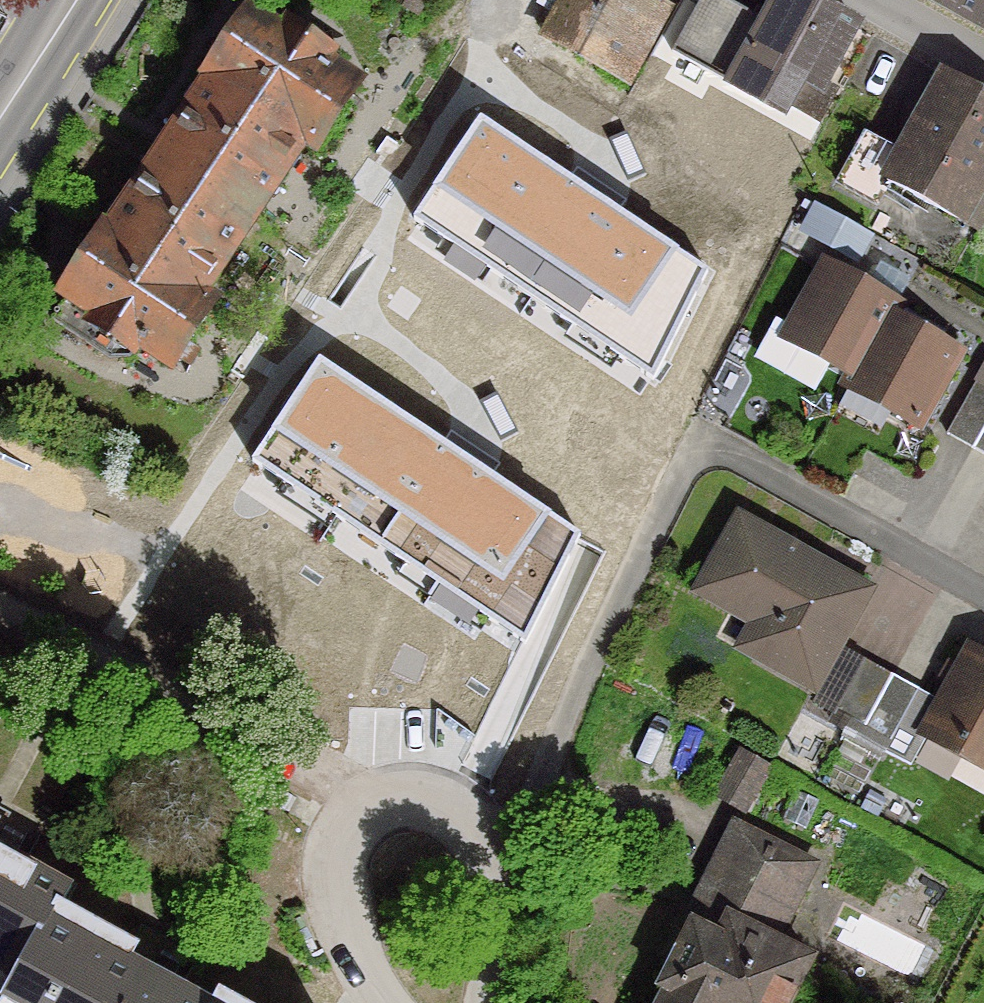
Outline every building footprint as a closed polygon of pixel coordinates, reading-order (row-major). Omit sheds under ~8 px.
[(384,0),(410,15),(419,0),(384,0)] [(652,0),(559,0),(539,37),(623,83),(628,74),(615,67),(652,0)] [(693,5),(666,54),(775,115),(782,102),(809,118),(823,92),(815,88),(849,27),(800,0),(771,0),(759,22),(718,0),(695,0),(693,5)] [(982,31),(983,27),(983,0),(927,0),(982,31)] [(205,74),(204,75),(309,145),(351,85),(320,64),(323,59),(316,54),(319,49),(317,36),(304,27),(291,30),(288,35),(280,30),(276,36),(245,15),(205,74)] [(160,150),(155,158),(243,216),(295,139),(308,147),(309,145),(204,75),(202,77),(206,80),(201,88),(198,86),(186,88),(179,99),(181,111),(184,113),(160,150)] [(941,78),(897,157),(859,136),(832,185),(871,207),(884,183),(954,222),(972,190),(976,192),(983,177),(983,101),(941,78)] [(700,268),(483,124),(421,211),(650,365),(700,268)] [(381,137),(354,178),(367,187),(394,146),(381,137)] [(100,232),(98,234),(203,304),(205,302),(192,294),(243,216),(155,158),(125,202),(122,200),(109,202),(103,213),(105,225),(109,227),(104,235),(100,232)] [(861,234),(816,209),(804,231),(849,256),(861,234)] [(58,295),(61,297),(46,320),(104,359),(122,358),(132,344),(163,365),(168,356),(183,366),(192,353),(177,343),(203,304),(98,234),(58,295)] [(843,389),(889,305),(822,267),(787,330),(770,321),(754,350),(757,362),(800,386),(812,382),(822,363),(847,377),(841,388),(843,389)] [(892,306),(889,305),(843,389),(910,426),(951,353),(886,316),(892,306)] [(983,362),(941,435),(967,450),(983,420),(983,363),(983,362)] [(572,531),(321,363),(259,454),(523,629),(572,531)] [(967,450),(983,460),(983,420),(967,450)] [(751,655),(807,686),(859,592),(734,523),(696,592),(765,630),(751,655)] [(965,651),(916,739),(919,741),(925,732),(983,765),(983,662),(965,651)] [(831,712),(825,723),(839,730),(844,721),(857,728),(887,676),(857,659),(829,711),(831,712)] [(887,676),(857,728),(844,721),(839,730),(879,753),(913,691),(887,676)] [(734,753),(710,797),(738,813),(763,769),(734,753)] [(807,867),(729,828),(679,926),(686,929),(657,986),(663,989),(656,1002),(781,1002),(803,960),(769,942),(776,928),(807,867)] [(8,981),(0,994),(0,998),(61,888),(0,855),(0,977),(8,981)] [(943,887),(907,868),(881,916),(917,935),(943,887)] [(61,888),(0,998),(0,1001),(4,1002),(197,1002),(140,973),(147,959),(52,908),(62,889),(61,888)]
